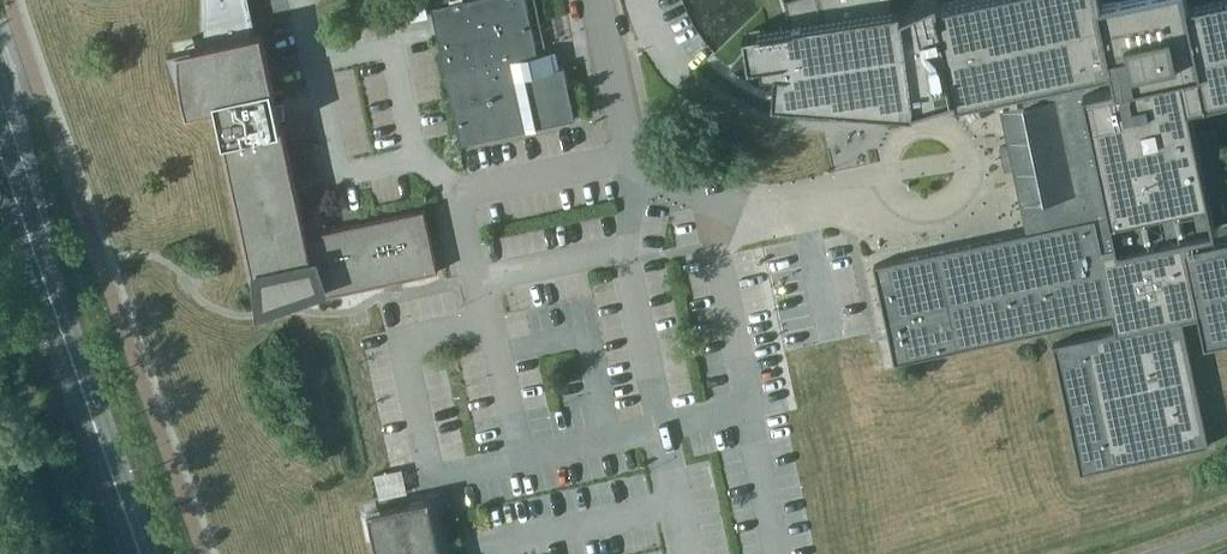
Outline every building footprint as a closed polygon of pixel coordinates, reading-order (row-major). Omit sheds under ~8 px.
[(254,30),(248,0),(204,0),(204,42),(178,48),(178,54),(178,67),(180,80),(182,92),(185,105),(187,111),(216,104),(223,136),(222,136),(252,275),(256,275),(259,309),(298,296),(299,301),(438,271),(424,209),(320,231),(320,233),(306,236),(282,123),(280,124),(278,115),(285,115),(284,98),(276,100),(274,91),(284,89),(284,86),(275,88),(263,29),(254,30)] [(556,48),(537,52),(526,0),(456,0),(450,1),(440,3),(430,6),(460,143),(575,118),(563,65),(560,66),(556,48)] [(772,99),(880,107),(892,108),(914,110),(913,106),(954,93),(956,100),(982,95),(990,93),(1019,86),(1030,135),(1037,165),(1039,177),(1044,197),(1024,202),(1030,229),(874,263),(888,328),(889,329),(896,361),(904,359),(1113,314),(1116,329),(1083,336),(1054,342),(1080,471),(1111,465),(1208,444),(1181,319),(1197,316),(1204,348),(1226,343),(1226,241),(1187,249),(1184,234),(1214,228),(1207,198),(1226,193),(1226,157),(1215,126),(1193,131),(1187,104),(1203,100),(1209,99),(1226,95),(1226,0),(1200,0),(1188,3),(1187,0),(1107,0),(1101,1),(1101,0),(950,0),(939,2),(938,0),(924,0),(902,10),(901,6),(892,7),(892,0),(784,0),(788,14),(795,35),(746,45),(730,65),(737,70),(744,74),(750,78),(757,82),(765,85),(772,88),(773,89),(772,99)] [(391,10),(387,11),(387,14),(389,25),(394,24),(408,21),(406,7),(391,10)] [(373,474),(379,499),(407,493),(402,468),(373,474)] [(429,497),(367,511),(377,553),(441,553),(429,497)]
